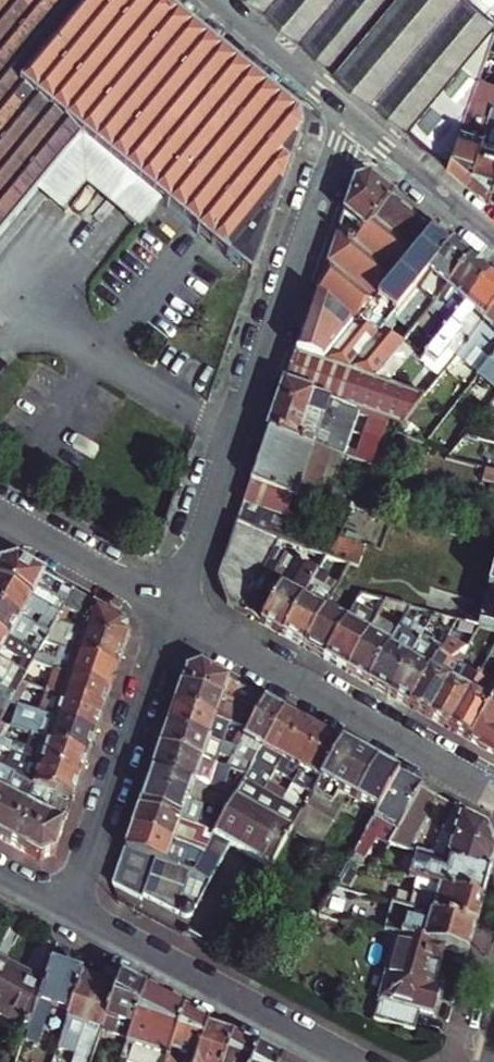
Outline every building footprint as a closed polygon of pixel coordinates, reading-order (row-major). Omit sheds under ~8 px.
[(40,191),(86,138),(135,179),(165,205),(252,278),(302,133),(300,118),(183,21),(158,0),(0,0),(0,239),(40,191)] [(299,34),(327,0),(259,0),(299,34)] [(299,34),(336,63),(388,0),(327,0),(299,34)] [(336,63),(450,158),(475,85),(483,61),(486,52),(493,28),(493,0),(388,0),(336,63)] [(486,52),(493,54),(493,28),(486,52)] [(483,61),(493,64),(493,54),(486,52),(483,61)] [(450,158),(472,176),(491,108),(481,105),(486,88),(475,85),(450,158)] [(493,185),(493,102),(492,101),(491,108),(472,176),(492,192),(493,185)] [(86,138),(40,191),(67,214),(90,186),(142,231),(165,205),(135,179),(86,138)] [(356,181),(336,237),(356,244),(394,197),(371,177),(356,181)] [(355,325),(434,230),(394,197),(356,244),(336,237),(316,296),(355,325)] [(452,245),(434,230),(355,325),(379,334),(452,245)] [(404,342),(432,309),(472,261),(452,245),(379,334),(404,342)] [(472,261),(432,309),(441,317),(427,335),(436,342),(491,276),(472,261)] [(491,276),(436,342),(424,357),(435,366),(461,334),(469,341),(493,312),(493,279),(491,276)] [(316,296),(296,353),(373,380),(402,345),(404,342),(379,334),(355,325),(316,296)] [(493,357),(493,312),(469,341),(456,357),(465,364),(477,349),(491,361),(493,357)] [(296,353),(269,431),(324,449),(334,423),(340,425),(346,407),(401,424),(423,397),(373,380),(296,353)] [(491,361),(477,377),(493,391),(493,357),(491,361)] [(313,504),(331,452),(324,449),(269,431),(245,500),(287,514),(293,497),(313,504)] [(347,446),(343,456),(375,467),(384,450),(370,445),(367,453),(347,446)] [(238,521),(230,543),(270,558),(282,537),(238,521)] [(369,549),(340,532),(330,551),(359,568),(369,549)] [(270,558),(258,581),(241,611),(283,636),(318,572),(298,561),(306,547),(282,537),(270,558)] [(222,568),(258,581),(270,558),(230,543),(222,568)] [(18,560),(1,564),(0,567),(0,579),(34,598),(38,590),(59,603),(55,610),(61,614),(74,592),(18,560)] [(228,604),(241,611),(258,581),(222,568),(218,579),(228,604)] [(326,574),(319,570),(318,572),(283,636),(304,648),(331,599),(334,593),(321,585),(326,574)] [(481,627),(493,630),(493,577),(481,627)] [(0,579),(0,607),(22,619),(34,598),(0,579)] [(57,622),(64,624),(72,610),(88,620),(85,632),(126,646),(130,636),(124,620),(74,592),(61,614),(58,619),(57,622)] [(383,607),(387,601),(362,594),(359,601),(383,607)] [(331,599),(304,648),(326,660),(353,612),(331,599)] [(383,607),(407,614),(411,608),(387,601),(383,607)] [(22,619),(0,607),(0,632),(23,645),(31,631),(40,637),(32,650),(39,654),(41,649),(45,643),(50,634),(22,619)] [(58,619),(61,614),(55,610),(52,615),(58,619)] [(374,623),(353,612),(326,660),(346,672),(374,623)] [(368,684),(398,631),(377,619),(374,623),(346,672),(368,684)] [(57,622),(53,628),(60,631),(64,624),(57,622)] [(399,629),(398,631),(368,684),(388,695),(419,641),(399,629)] [(23,645),(0,632),(0,659),(11,666),(23,645)] [(126,646),(85,632),(78,654),(118,668),(126,646)] [(388,695),(408,707),(443,646),(429,638),(425,644),(419,641),(388,695)] [(51,645),(45,643),(41,649),(47,652),(51,645)] [(448,649),(443,646),(408,707),(429,718),(451,681),(442,676),(452,657),(446,653),(448,649)] [(27,675),(33,663),(39,654),(32,650),(21,671),(27,675)] [(111,690),(118,668),(78,654),(70,676),(111,690)] [(0,659),(0,686),(2,688),(8,677),(14,680),(8,691),(9,692),(16,695),(22,684),(27,675),(21,671),(11,666),(0,659)] [(40,665),(33,663),(27,675),(22,684),(29,686),(40,665)] [(189,668),(183,684),(234,702),(238,684),(203,664),(189,668)] [(449,730),(483,670),(478,667),(475,672),(460,664),(451,681),(429,718),(449,730)] [(469,741),(493,697),(493,681),(487,677),(490,672),(484,669),(483,670),(449,730),(469,741)] [(70,676),(54,670),(47,692),(48,693),(103,712),(111,690),(70,676)] [(28,710),(35,688),(29,686),(22,684),(16,695),(10,704),(12,705),(28,710)] [(183,684),(176,704),(230,723),(237,702),(234,702),(183,684)] [(266,700),(238,684),(234,702),(237,702),(247,706),(249,699),(254,701),(252,708),(253,708),(260,710),(266,700)] [(0,708),(0,713),(4,715),(10,704),(16,695),(9,692),(0,708)] [(103,712),(48,693),(42,715),(96,734),(103,712)] [(469,741),(493,755),(493,697),(469,741)] [(260,710),(250,729),(238,750),(228,768),(241,773),(250,757),(257,762),(264,750),(285,711),(266,700),(260,710)] [(10,704),(4,715),(0,722),(0,723),(12,728),(16,729),(21,714),(11,710),(12,705),(10,704)] [(230,723),(176,704),(168,725),(223,744),(230,723)] [(250,729),(260,710),(253,708),(244,727),(250,729)] [(304,722),(285,711),(264,750),(282,760),(304,722)] [(32,735),(89,755),(96,734),(42,715),(39,714),(32,735)] [(323,732),(304,722),(282,760),(275,771),(295,783),(323,732)] [(3,743),(12,728),(0,723),(0,742),(3,743)] [(223,744),(168,725),(161,746),(216,765),(220,755),(227,757),(223,767),(228,768),(238,750),(234,748),(223,744)] [(250,729),(244,727),(234,748),(238,750),(250,729)] [(323,732),(295,783),(294,785),(305,792),(311,782),(311,776),(321,782),(342,744),(323,732)] [(24,757),(29,758),(81,777),(89,755),(32,735),(24,757)] [(342,744),(321,782),(303,815),(296,828),(308,835),(319,816),(335,825),(343,810),(335,805),(341,793),(378,815),(400,776),(342,744)] [(218,765),(216,765),(161,746),(154,766),(195,780),(211,786),(218,765)] [(0,754),(0,766),(1,767),(3,768),(11,752),(2,749),(0,754)] [(263,792),(275,771),(282,760),(264,750),(257,762),(253,770),(249,776),(246,783),(263,792)] [(81,777),(29,758),(26,770),(37,774),(34,785),(37,786),(44,788),(56,792),(74,799),(81,777)] [(195,780),(154,766),(147,787),(188,801),(195,780)] [(380,833),(394,841),(422,789),(400,776),(378,815),(349,867),(358,869),(369,849),(371,850),(380,833)] [(12,785),(0,778),(0,806),(12,785)] [(236,800),(294,831),(296,828),(303,815),(284,804),(263,792),(246,783),(242,788),(239,795),(236,800)] [(0,806),(0,838),(8,842),(31,798),(34,792),(37,786),(34,785),(31,784),(26,793),(12,785),(0,806)] [(44,788),(37,786),(34,792),(41,795),(44,788)] [(236,786),(232,793),(239,795),(242,788),(236,786)] [(140,808),(192,826),(199,805),(188,801),(147,787),(140,808)] [(409,853),(439,799),(422,789),(394,841),(389,848),(409,853)] [(55,853),(74,799),(56,792),(54,798),(55,799),(50,809),(28,852),(40,859),(55,853)] [(28,852),(50,809),(31,798),(8,842),(28,852)] [(203,860),(199,867),(195,874),(190,872),(167,864),(126,849),(113,885),(144,901),(147,896),(180,915),(182,915),(186,918),(190,918),(192,918),(194,915),(194,911),(198,910),(233,847),(273,869),(294,831),(236,800),(228,815),(224,821),(206,854),(203,860)] [(140,808),(133,828),(174,843),(187,847),(194,827),(192,826),(140,808)] [(456,808),(443,831),(446,838),(449,840),(437,860),(489,873),(493,856),(493,844),(487,825),(456,808)] [(224,821),(228,815),(220,812),(219,819),(224,821)] [(174,843),(133,828),(126,849),(167,864),(174,843)] [(206,854),(195,850),(192,857),(203,860),(206,854)] [(482,898),(489,873),(437,860),(416,855),(409,881),(424,885),(482,898)] [(193,865),(190,872),(195,874),(199,867),(193,865)] [(482,898),(424,885),(421,896),(415,895),(414,896),(404,894),(400,907),(433,915),(475,926),(482,898)] [(337,890),(322,917),(336,922),(351,894),(337,890)] [(431,926),(433,915),(400,907),(395,905),(391,920),(408,924),(410,920),(431,926)] [(388,932),(397,935),(443,947),(467,954),(475,926),(433,915),(431,926),(410,920),(408,924),(391,920),(388,932)] [(443,947),(397,935),(374,1021),(415,1032),(421,1011),(433,1015),(441,989),(433,987),(443,947)] [(0,961),(0,1014),(28,1029),(43,985),(0,961)] [(50,1006),(68,1013),(81,974),(51,964),(43,985),(28,1029),(24,1041),(36,1045),(50,1006)] [(81,974),(68,1013),(66,1019),(85,1026),(74,1061),(92,1061),(101,1034),(120,976),(106,969),(102,982),(81,974)] [(145,990),(120,976),(101,1034),(128,1043),(145,990)] [(184,1010),(145,990),(128,1043),(127,1046),(168,1060),(184,1010)] [(208,1023),(184,1010),(168,1060),(167,1061),(196,1061),(208,1023)] [(208,1023),(196,1061),(224,1061),(233,1036),(208,1023)] [(224,1061),(253,1061),(257,1049),(233,1036),(224,1061)] [(122,1060),(127,1061),(167,1061),(168,1060),(127,1046),(122,1060)] [(257,1049),(253,1061),(281,1061),(257,1049)]
